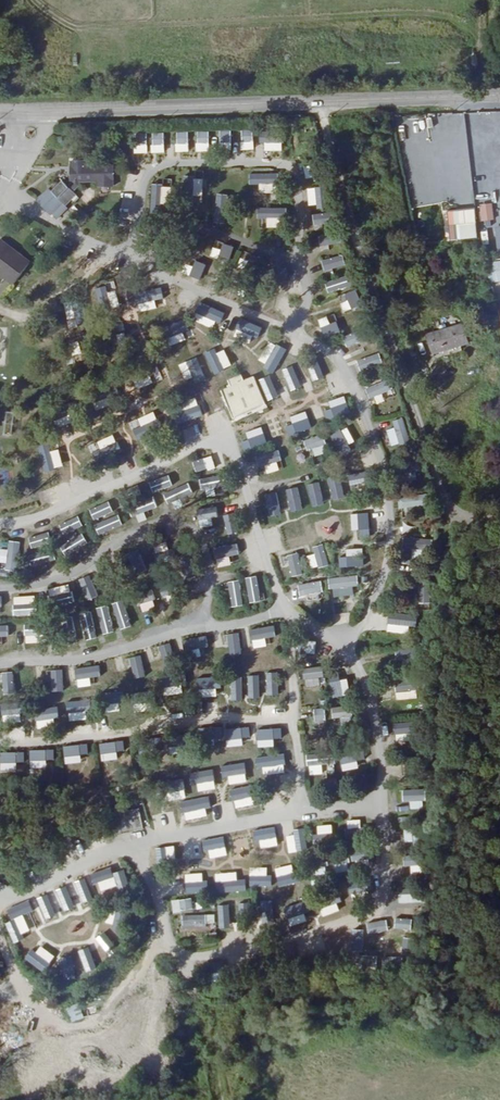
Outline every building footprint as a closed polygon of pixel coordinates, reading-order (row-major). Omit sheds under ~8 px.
[(230,143),(230,130),(218,129),(218,142),(230,143)] [(240,142),(251,141),(250,129),(240,129),(240,142)] [(272,147),(271,129),(260,129),(261,148),(272,147)] [(186,143),(187,131),(176,130),(175,143),(186,143)] [(195,143),(207,143),(207,130),(195,130),(195,143)] [(151,144),(162,145),(162,132),(151,131),(151,144)] [(135,132),(135,144),(146,143),(145,132),(135,132)] [(92,160),(79,161),(80,182),(81,182),(81,184),(78,187),(73,182),(61,192),(59,190),(48,202),(60,214),(71,203),(73,205),(84,194),(82,192),(89,186),(89,182),(106,182),(106,188),(119,188),(119,168),(92,167),(92,160)] [(249,183),(276,182),(275,171),(248,172),(249,183)] [(201,195),(202,176),(181,176),(180,194),(201,195)] [(318,187),(318,208),(327,208),(327,187),(318,187)] [(224,223),(226,194),(214,193),(212,222),(224,223)] [(265,218),(265,226),(280,227),(281,207),(257,206),(256,218),(265,218)] [(445,210),(449,240),(476,236),(472,207),(445,210)] [(492,208),(482,210),(484,220),(494,218),(492,208)] [(312,213),(313,225),(327,224),(326,212),(312,213)] [(317,234),(320,247),(339,242),(336,230),(317,234)] [(0,243),(0,273),(16,285),(32,264),(1,241),(0,243)] [(322,270),(344,267),(342,255),(321,258),(322,270)] [(490,280),(499,280),(499,260),(489,260),(490,280)] [(327,293),(352,285),(348,274),(324,282),(327,293)] [(469,342),(463,324),(428,334),(433,350),(445,347),(445,349),(469,342)] [(345,345),(365,338),(362,329),(342,335),(345,345)] [(357,358),(359,369),(380,365),(377,354),(357,358)] [(239,374),(226,379),(228,386),(219,389),(231,418),(265,405),(252,375),(242,379),(239,374)] [(368,398),(390,389),(385,379),(364,388),(368,398)] [(307,428),(313,425),(307,411),(301,414),(307,428)] [(128,420),(131,431),(144,426),(140,416),(128,420)] [(401,417),(391,421),(394,430),(404,426),(401,417)] [(330,427),(333,446),(352,443),(350,432),(354,431),(353,423),(330,427)] [(404,426),(386,431),(389,445),(407,441),(404,426)] [(264,430),(250,438),(255,446),(269,437),(264,430)] [(306,438),(309,456),(325,453),(321,435),(306,438)] [(257,466),(280,460),(277,449),(254,455),(257,466)] [(194,472),(206,469),(203,457),(191,461),(194,472)] [(203,497),(214,495),(212,487),(223,485),(220,474),(199,478),(203,497)] [(151,492),(171,486),(167,475),(148,481),(151,492)] [(351,478),(325,479),(326,499),(352,497),(351,478)] [(188,483),(174,486),(177,496),(190,492),(188,483)] [(313,487),(302,488),(303,500),(315,499),(313,487)] [(263,508),(271,505),(273,513),(291,508),(285,490),(259,498),(263,508)] [(413,506),(414,516),(423,514),(420,493),(396,496),(398,508),(413,506)] [(134,522),(145,519),(142,511),(155,507),(151,495),(128,503),(134,522)] [(107,501),(88,508),(92,520),(111,512),(107,501)] [(196,526),(214,526),(215,507),(197,507),(196,526)] [(340,508),(329,509),(330,517),(340,516),(340,508)] [(292,509),(264,519),(270,534),(297,524),(292,509)] [(106,515),(107,518),(93,524),(98,535),(121,525),(115,511),(106,515)] [(234,512),(222,515),(226,534),(238,531),(234,512)] [(62,535),(81,526),(77,515),(57,524),(62,535)] [(358,524),(348,524),(348,533),(342,533),(342,547),(359,547),(358,524)] [(45,533),(29,536),(31,546),(48,543),(45,533)] [(64,555),(86,545),(81,533),(59,543),(64,555)] [(401,537),(401,549),(429,550),(430,538),(401,537)] [(157,543),(161,559),(168,557),(165,542),(157,543)] [(216,567),(230,564),(228,556),(238,554),(236,542),(212,548),(216,567)] [(312,545),(315,567),(327,565),(324,544),(312,545)] [(0,545),(0,566),(11,567),(14,547),(0,545)] [(52,548),(26,554),(29,566),(54,560),(52,548)] [(124,554),(132,575),(145,570),(138,549),(124,554)] [(298,553),(286,554),(289,575),(301,573),(298,553)] [(177,559),(179,579),(192,577),(189,558),(177,559)] [(90,574),(78,578),(85,600),(97,596),(90,574)] [(244,577),(247,602),(260,601),(257,575),(244,577)] [(353,575),(328,577),(332,613),(353,611),(351,597),(356,596),(353,575)] [(428,602),(428,576),(419,575),(418,602),(428,602)] [(236,579),(224,582),(231,607),(243,604),(236,579)] [(298,596),(322,591),(319,580),(296,585),(298,596)] [(68,583),(46,589),(51,607),(73,601),(68,583)] [(161,596),(170,594),(168,585),(159,587),(161,596)] [(136,593),(140,612),(155,608),(151,589),(136,593)] [(35,595),(11,596),(12,615),(35,615),(35,595)] [(117,628),(129,626),(125,600),(112,602),(117,628)] [(101,634),(114,630),(106,604),(94,607),(101,634)] [(82,639),(94,637),(91,611),(79,612),(82,639)] [(332,623),(349,623),(349,613),(332,613),(332,623)] [(382,631),(391,631),(392,624),(406,625),(406,613),(383,613),(382,631)] [(74,616),(61,617),(62,643),(75,643),(74,616)] [(24,642),(34,642),(33,624),(23,624),(24,642)] [(278,650),(279,630),(261,630),(261,650),(278,650)] [(249,635),(229,636),(229,653),(250,653),(249,635)] [(190,638),(172,642),(175,658),(193,654),(190,638)] [(204,658),(222,655),(220,638),(201,641),(204,658)] [(314,653),(315,639),(297,639),(297,652),(314,653)] [(159,665),(157,649),(138,652),(140,667),(159,665)] [(129,655),(110,660),(114,677),(133,672),(129,655)] [(321,666),(302,667),(302,678),(322,677),(321,666)] [(78,684),(97,683),(97,668),(78,669),(78,684)] [(14,693),(13,671),(0,672),(0,688),(0,694),(14,693)] [(35,671),(18,671),(19,690),(36,690),(35,671)] [(230,673),(231,692),(248,691),(247,673),(230,673)] [(259,674),(260,694),(274,693),(273,673),(259,674)] [(219,674),(203,675),(205,694),(221,693),(219,674)] [(394,680),(395,699),(415,698),(415,679),(394,680)] [(152,710),(169,711),(169,690),(153,690),(152,710)] [(114,697),(100,699),(102,718),(116,716),(114,697)] [(72,723),(87,722),(86,703),(71,704),(72,723)] [(39,706),(39,717),(60,718),(60,707),(39,706)] [(346,706),(330,706),(331,719),(347,719),(346,706)] [(323,707),(312,708),(313,720),(324,719),(323,707)] [(5,710),(6,728),(22,727),(21,709),(5,710)] [(222,748),(223,726),(213,726),(212,748),(222,748)] [(228,729),(227,747),(246,748),(246,730),(228,729)] [(279,741),(279,730),(258,730),(258,742),(279,741)] [(163,744),(154,744),(155,762),(164,761),(163,744)] [(117,762),(117,745),(97,746),(98,763),(117,762)] [(80,747),(61,748),(61,766),(81,765),(80,747)] [(343,752),(343,769),(358,769),(357,751),(343,752)] [(46,771),(45,753),(25,753),(26,761),(23,761),(24,772),(46,771)] [(4,773),(23,772),(22,754),(3,755),(4,773)] [(252,759),(237,759),(237,778),(252,778),(252,759)] [(265,785),(282,784),(282,770),(264,770),(265,785)] [(216,773),(202,775),(205,794),(219,792),(216,773)] [(165,798),(178,798),(178,789),(182,789),(182,780),(166,779),(165,798)] [(337,779),(326,779),(326,789),(337,789),(337,779)] [(401,789),(402,801),(425,799),(424,788),(401,789)] [(241,803),(248,802),(248,810),(260,810),(260,792),(241,793),(241,803)] [(191,799),(195,820),(207,818),(204,797),(191,799)] [(139,809),(118,811),(119,831),(141,830),(139,809)] [(354,830),(344,828),(341,839),(352,841),(354,830)] [(403,829),(404,842),(412,841),(411,828),(403,829)] [(276,839),(253,842),(255,854),(277,850),(276,839)] [(285,850),(306,850),(306,839),(285,840),(285,850)] [(223,847),(223,858),(244,858),(243,846),(223,847)] [(356,850),(355,868),(371,868),(371,850),(356,850)] [(215,864),(214,853),(193,853),(193,865),(215,864)] [(312,873),(348,872),(347,854),(312,855),(312,873)] [(99,867),(101,880),(110,878),(111,884),(124,882),(120,863),(99,867)] [(226,879),(233,878),(234,886),(244,885),(243,867),(225,869),(226,879)] [(265,870),(265,889),(279,888),(278,869),(265,870)] [(218,872),(196,872),(196,885),(218,885),(218,872)] [(167,889),(175,888),(176,895),(189,893),(188,875),(166,877),(167,889)] [(348,892),(368,889),(366,878),(346,881),(348,892)] [(63,884),(43,894),(48,904),(68,895),(63,884)] [(105,889),(108,901),(126,897),(123,885),(105,889)] [(172,912),(192,908),(191,897),(170,900),(172,912)] [(61,909),(67,927),(82,921),(75,904),(61,909)] [(6,924),(27,916),(23,905),(2,913),(6,924)] [(398,916),(420,917),(420,908),(398,908),(398,916)] [(182,913),(182,926),(214,926),(214,914),(182,913)] [(240,916),(229,916),(230,931),(241,930),(240,916)] [(14,943),(33,936),(29,925),(10,932),(14,943)] [(79,926),(65,931),(72,949),(86,943),(79,926)] [(402,950),(403,938),(395,937),(394,949),(402,950)] [(35,947),(19,954),(23,964),(39,958),(35,947)] [(80,966),(93,963),(90,952),(77,955),(80,966)] [(66,971),(79,966),(75,956),(62,961),(66,971)] [(65,1007),(71,1023),(84,1018),(78,1003),(65,1007)]
